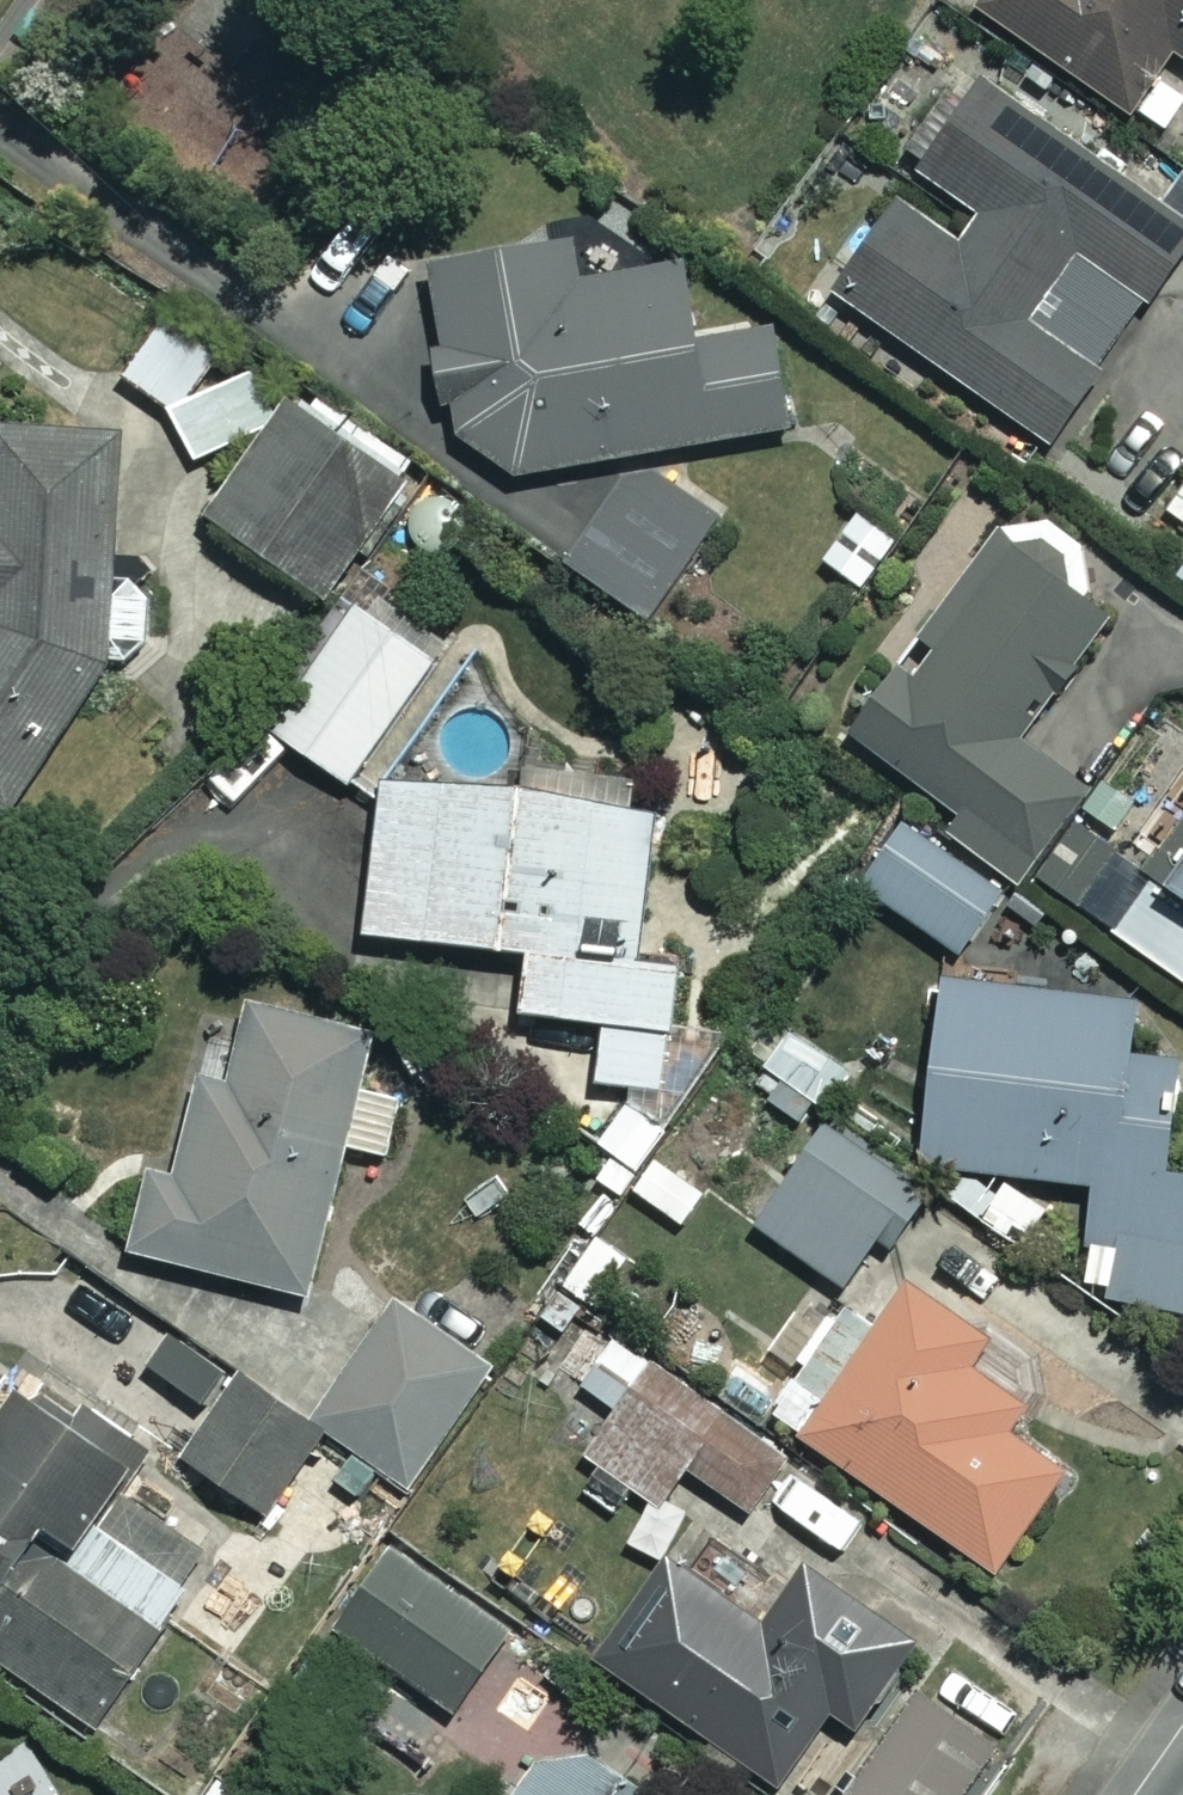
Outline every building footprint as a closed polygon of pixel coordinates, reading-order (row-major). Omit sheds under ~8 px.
[(980,7),(1130,108),(1171,49),(1182,57),(1182,0),(985,0),(980,7)] [(983,79),(836,291),(1049,440),(1182,248),(1182,219),(983,79)] [(575,240),(429,261),(441,345),(424,347),(432,403),(449,400),(453,426),(514,472),(789,431),(771,306),(695,317),(687,258),(580,274),(575,240)] [(251,412),(165,320),(120,362),(206,454),(251,412)] [(403,477),(289,397),(203,521),(317,600),(403,477)] [(0,423),(0,807),(8,812),(124,638),(149,637),(148,589),(120,590),(116,420),(0,423)] [(713,528),(626,467),(564,555),(652,616),(713,528)] [(1132,568),(1026,493),(855,735),(962,810),(951,825),(1020,873),(1085,780),(1019,733),(1132,568)] [(896,538),(857,510),(822,558),(862,586),(896,538)] [(432,658),(353,603),(268,723),(347,778),(432,658)] [(656,808),(386,770),(364,925),(528,948),(520,1006),(607,1019),(594,1113),(632,1119),(637,1083),(665,1087),(682,963),(635,957),(656,808)] [(1003,888),(902,818),(859,880),(961,949),(1003,888)] [(1112,925),(1182,979),(1182,833),(1112,925)] [(942,975),(920,1156),(1093,1177),(1079,1291),(1182,1304),(1182,1169),(1167,1167),(1180,1055),(1131,1049),(1137,999),(942,975)] [(366,1029),(246,997),(223,1080),(196,1073),(170,1170),(155,1166),(134,1246),(308,1293),(348,1145),(384,1155),(400,1094),(352,1081),(366,1029)] [(918,1188),(828,1116),(751,1214),(840,1286),(918,1188)] [(989,1335),(909,1279),(803,1429),(992,1564),(1062,1466),(1002,1424),(1022,1397),(971,1360),(989,1335)] [(492,1365),(397,1301),(315,1423),(411,1487),(492,1365)] [(705,1399),(613,1332),(579,1378),(618,1406),(584,1451),(657,1504),(687,1464),(750,1510),(796,1447),(749,1412),(774,1379),(739,1353),(705,1399)] [(310,1420),(236,1374),(183,1459),(256,1505),(310,1420)] [(21,1380),(0,1412),(0,1657),(94,1720),(187,1584),(86,1516),(136,1443),(81,1406),(74,1416),(21,1380)] [(507,1630),(390,1544),(331,1624),(448,1710),(507,1630)] [(790,1633),(674,1551),(600,1656),(777,1782),(830,1706),(857,1725),(921,1634),(811,1557),(792,1583),(814,1598),(790,1633)] [(910,1673),(824,1794),(956,1794),(998,1734),(910,1673)] [(555,1735),(513,1794),(639,1794),(555,1735)]
